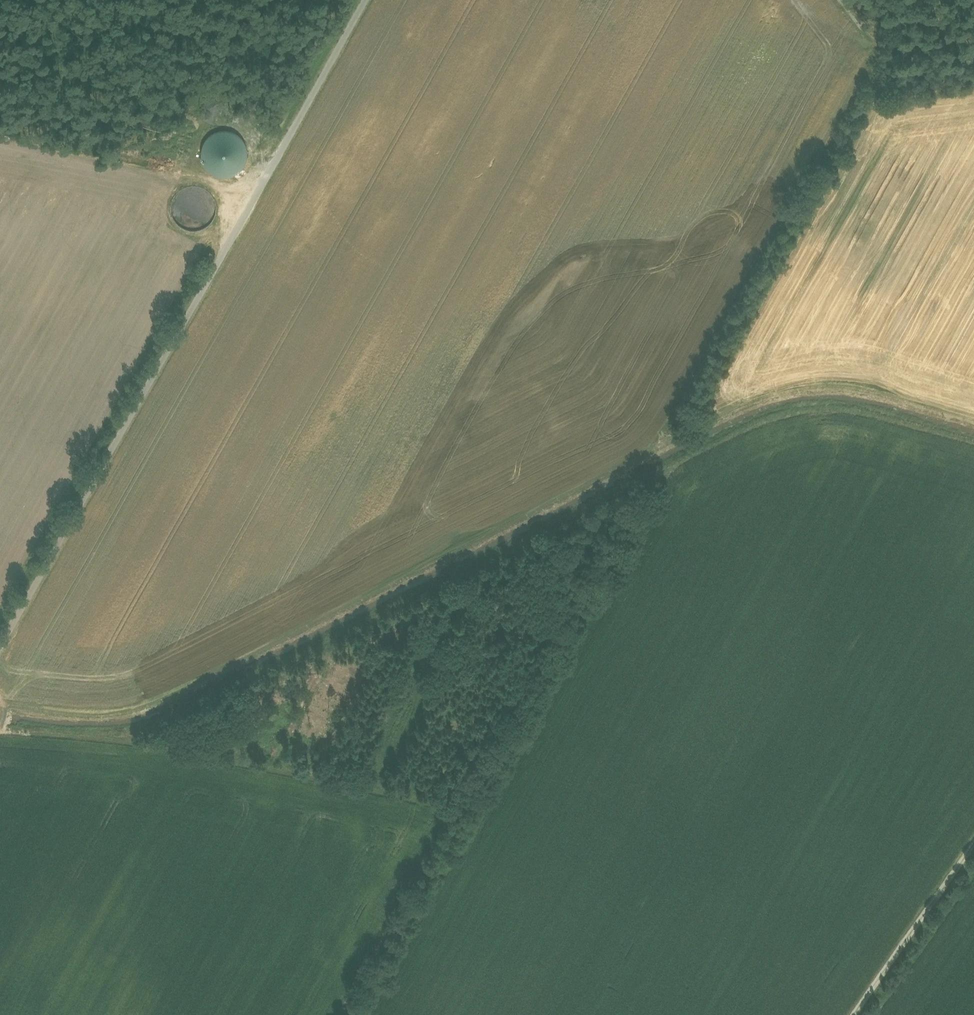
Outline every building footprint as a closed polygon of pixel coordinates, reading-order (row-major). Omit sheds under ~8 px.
[(244,163),(247,156),(248,148),(245,141),(241,135),(235,131),(228,129),(221,129),(215,131),(209,135),(204,140),(202,148),(202,156),(205,163),(210,169),(217,173),(225,175),(232,173),(239,169),(244,163)] [(213,221),(215,213),(216,205),(213,198),(209,192),(203,188),(196,186),(189,186),(183,188),(177,192),(172,198),(170,205),(170,213),(173,220),(178,226),(185,230),(193,232),(200,231),(207,227),(213,221)]
